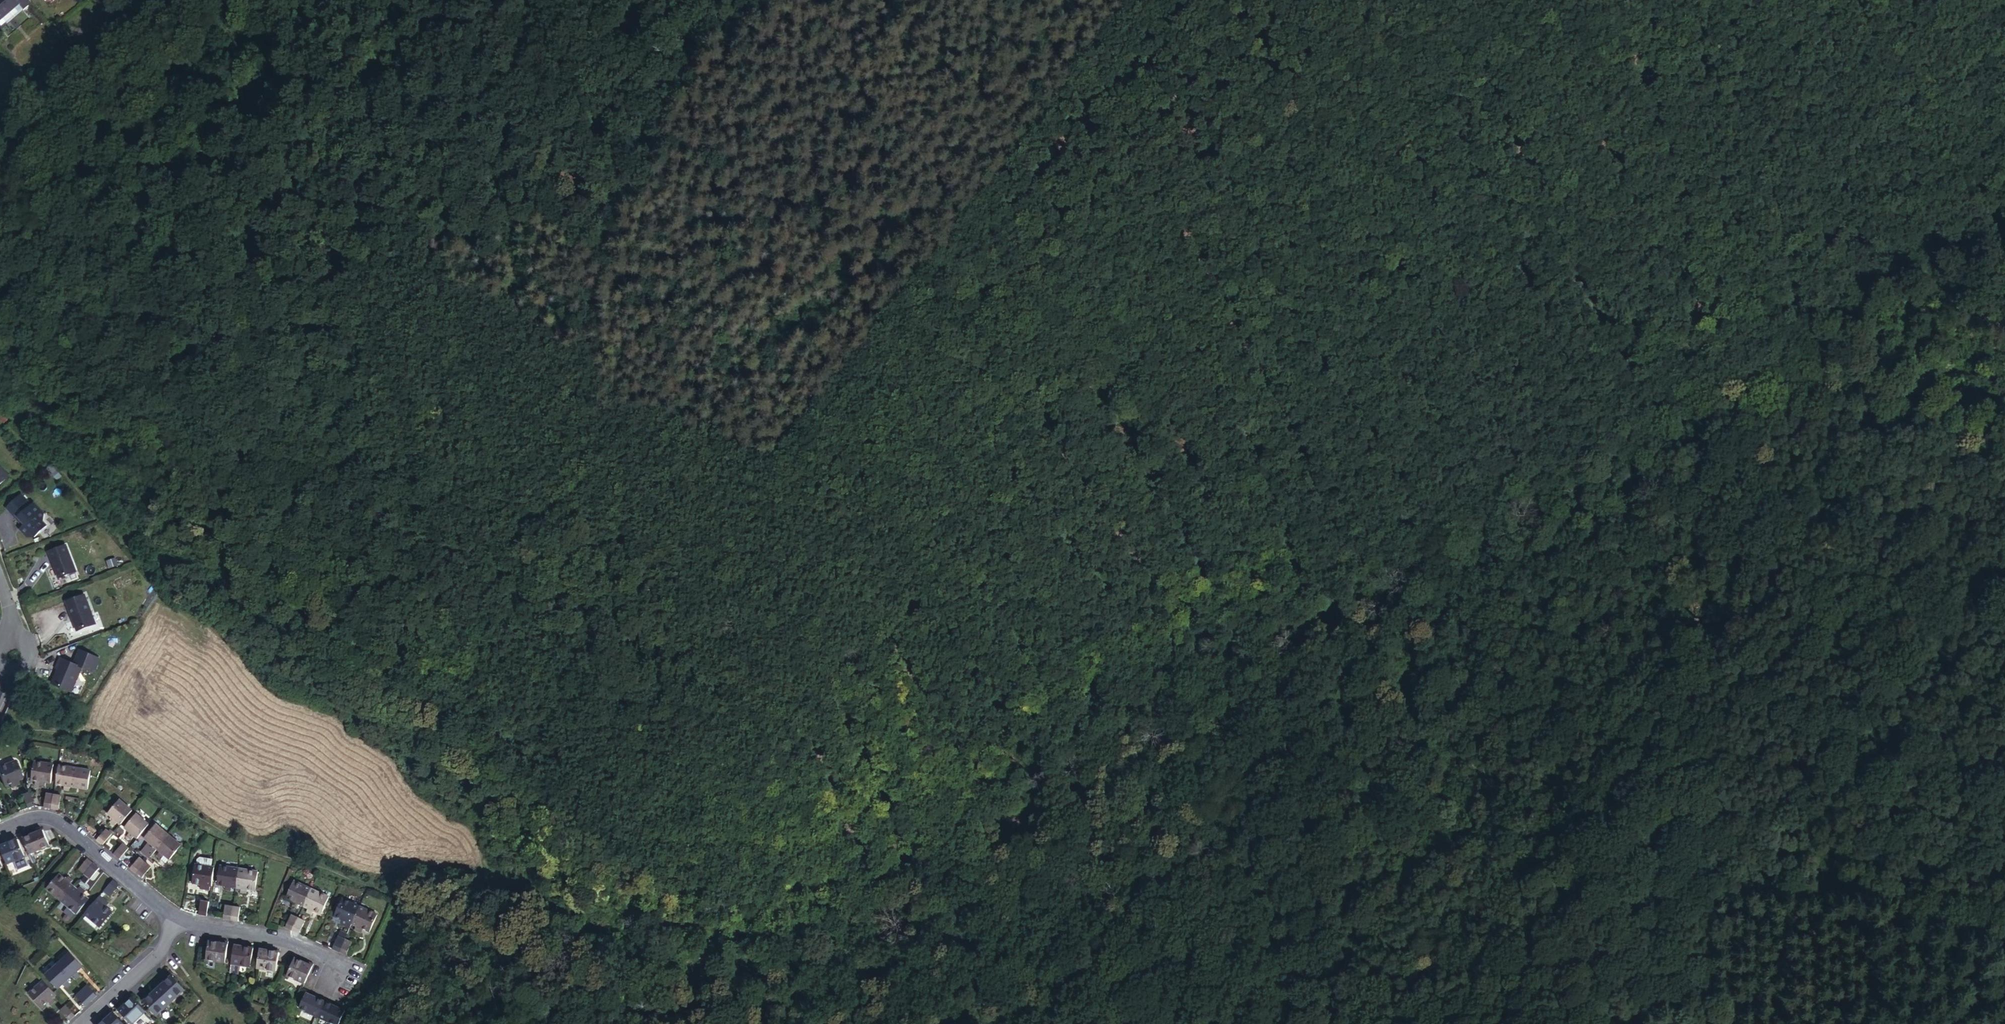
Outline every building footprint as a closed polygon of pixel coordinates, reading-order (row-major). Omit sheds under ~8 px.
[(21,4),(18,0),(0,0),(0,22),(21,4)] [(12,476),(0,464),(0,487),(12,476)] [(22,529),(30,537),(37,537),(49,526),(46,514),(37,504),(34,506),(24,495),(10,508),(20,520),(22,518),(27,525),(22,529)] [(51,552),(61,579),(79,572),(69,546),(51,552)] [(69,602),(80,632),(98,625),(87,595),(69,602)] [(62,668),(55,684),(74,693),(84,668),(63,659),(60,667),(62,668)] [(61,765),(78,768),(79,762),(62,758),(61,765)] [(10,783),(14,781),(16,786),(21,784),(19,780),(23,778),(15,760),(0,766),(0,774),(5,785),(10,783)] [(32,779),(36,780),(42,781),(41,786),(46,788),(47,782),(51,783),(54,764),(36,761),(32,779)] [(76,787),(78,768),(61,765),(60,765),(56,783),(66,785),(65,791),(70,792),(71,786),(76,787)] [(85,789),(88,770),(78,768),(76,787),(85,789)] [(34,805),(29,792),(21,795),(27,808),(34,805)] [(53,808),(55,794),(47,793),(44,807),(53,808)] [(62,796),(55,794),(53,808),(59,811),(62,796)] [(122,824),(134,810),(121,799),(109,813),(114,818),(111,822),(115,825),(118,821),(122,824)] [(138,838),(150,824),(137,814),(125,828),(130,832),(127,836),(131,840),(134,836),(138,838)] [(158,848),(170,834),(157,824),(146,837),(151,842),(148,846),(151,849),(155,845),(158,848)] [(98,840),(104,845),(113,834),(107,829),(98,840)] [(32,834),(23,838),(30,854),(50,845),(43,830),(38,832),(32,834)] [(182,845),(170,834),(158,848),(162,851),(158,855),(162,858),(165,854),(171,859),(182,845)] [(7,863),(13,861),(24,856),(26,855),(18,839),(6,844),(0,846),(0,848),(7,863)] [(115,854),(120,859),(130,848),(124,843),(115,854)] [(24,856),(13,861),(17,869),(27,864),(24,856)] [(79,870),(85,875),(95,863),(89,858),(79,870)] [(137,873),(146,862),(141,858),(131,868),(137,873)] [(198,865),(195,865),(192,883),(201,884),(201,889),(206,889),(207,885),(211,885),(214,867),(211,866),(212,859),(200,858),(198,860),(198,865)] [(151,867),(146,862),(137,873),(143,877),(151,867)] [(95,863),(85,875),(91,879),(100,868),(95,863)] [(232,886),(237,887),(240,868),(220,866),(217,884),(226,886),(226,891),(231,891),(232,886)] [(240,868),(237,887),(242,887),(241,893),(246,893),(247,888),(256,889),(258,871),(240,868)] [(48,888),(63,901),(75,887),(71,883),(74,880),(70,877),(67,880),(60,874),(48,888)] [(120,884),(114,880),(105,891),(111,896),(120,884)] [(300,903),(305,906),(312,889),(295,881),(287,897),(295,901),(293,906),(298,908),(300,903)] [(75,887),(63,901),(77,913),(89,898),(83,893),(86,889),(82,886),(79,889),(75,887)] [(312,889),(305,906),(309,907),(307,912),(312,914),(314,910),(322,914),(329,897),(312,889)] [(101,902),(98,899),(86,913),(101,926),(113,912),(105,905),(109,901),(105,898),(101,902)] [(353,923),(360,906),(343,899),(335,915),(344,919),(342,924),(346,926),(349,921),(353,923)] [(207,915),(209,901),(202,900),(200,914),(207,915)] [(232,920),(234,906),(226,904),(224,918),(232,920)] [(241,907),(234,906),(232,920),(239,921),(241,907)] [(377,914),(360,906),(353,923),(357,926),(355,930),(360,932),(362,927),(370,931),(377,914)] [(287,927),(294,930),(299,917),(292,914),(287,927)] [(299,917),(294,930),(300,933),(306,920),(299,917)] [(340,952),(346,939),(339,935),(333,949),(340,952)] [(353,942),(346,939),(340,952),(346,955),(353,942)] [(225,962),(229,944),(222,942),(209,940),(206,959),(225,962)] [(235,945),(232,963),(251,967),(254,948),(243,946),(235,945)] [(260,949),(258,968),(277,971),(280,952),(267,950),(260,949)] [(71,953),(59,964),(71,978),(74,975),(77,979),(81,976),(77,972),(83,966),(71,953)] [(288,975),(305,983),(313,965),(308,963),(296,957),(288,975)] [(71,978),(59,964),(47,975),(59,988),(64,983),(67,987),(72,984),(68,980),(71,978)] [(159,988),(171,1002),(186,989),(173,975),(164,984),(159,988)] [(53,998),(57,994),(44,981),(30,994),(42,1007),(49,1001),(52,1005),(56,1001),(53,998)] [(89,985),(83,991),(92,1001),(97,995),(89,985)] [(157,1015),(171,1002),(159,988),(153,993),(144,1001),(157,1015)] [(92,1001),(83,991),(77,996),(87,1006),(92,1001)] [(299,1008),(319,1017),(326,1002),(321,1000),(314,996),(307,993),(299,1008)] [(146,1011),(134,997),(124,1006),(119,1010),(131,1023),(132,1023),(146,1011)] [(319,1017),(335,1023),(339,1023),(345,1010),(338,1007),(332,1004),(326,1002),(319,1017)] [(71,1021),(77,1016),(67,1005),(61,1010),(71,1021)] [(114,1012),(110,1016),(105,1021),(101,1023),(125,1023),(114,1012)]
